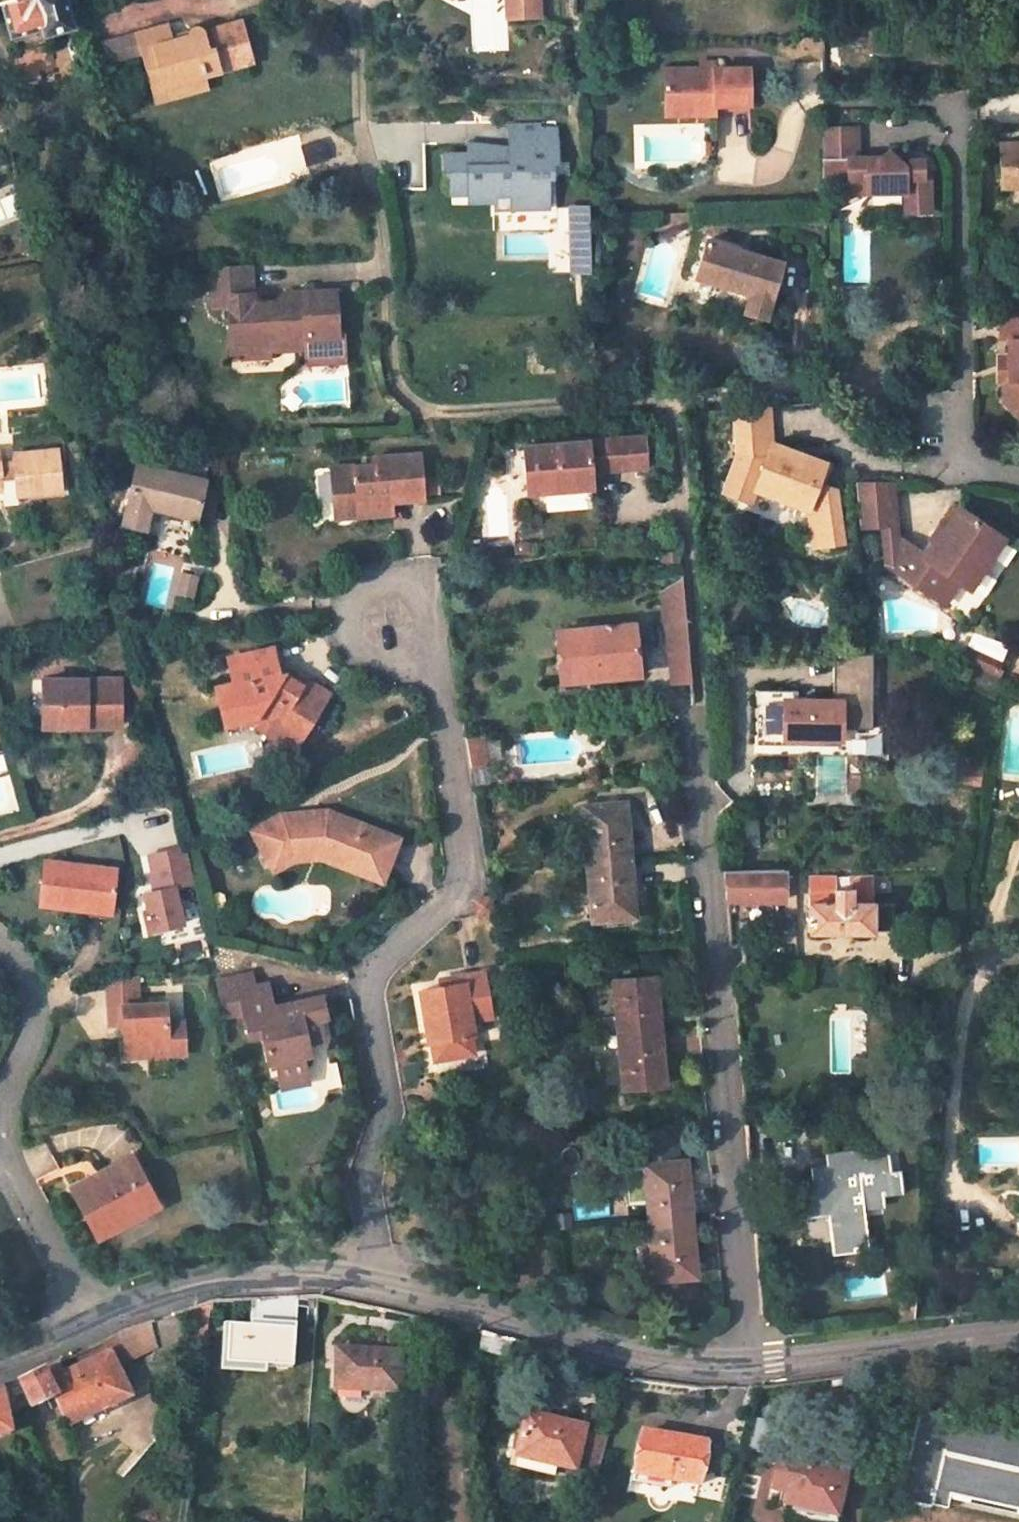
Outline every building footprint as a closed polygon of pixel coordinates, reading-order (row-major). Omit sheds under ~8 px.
[(9,30),(42,22),(43,29),(73,21),(67,0),(1,0),(9,30)] [(507,17),(540,15),(539,0),(506,0),(507,17)] [(166,21),(136,30),(146,68),(154,66),(162,94),(204,83),(201,72),(250,58),(239,18),(202,29),(195,23),(189,25),(186,33),(171,37),(166,21)] [(107,58),(141,50),(136,30),(101,39),(107,58)] [(154,66),(146,68),(153,97),(162,94),(154,66)] [(712,69),(698,69),(663,69),(663,105),(711,106),(746,106),(746,70),(712,69)] [(664,116),(711,117),(711,106),(663,105),(664,108),(664,116)] [(539,141),(538,126),(537,118),(507,120),(509,150),(509,155),(523,154),(523,143),(539,141)] [(856,124),(822,125),(823,161),(828,161),(829,181),(847,180),(848,194),(904,193),(905,213),(930,213),(929,177),(923,177),(923,160),(910,160),(903,166),(887,149),(880,154),(856,154),(856,124)] [(555,125),(538,126),(539,141),(523,143),(523,154),(509,155),(509,150),(486,151),(486,146),(465,140),(465,151),(440,152),(440,170),(446,169),(446,192),(464,191),(464,201),(492,200),(492,196),(507,196),(508,208),(546,206),(545,177),(551,177),(550,161),(556,161),(555,125)] [(998,143),(1000,187),(1018,186),(1018,142),(998,143)] [(658,218),(658,232),(674,232),(672,217),(658,218)] [(689,217),(672,217),(674,232),(690,232),(689,217)] [(696,279),(748,294),(743,311),(766,317),(783,261),(708,239),(696,279)] [(247,258),(210,261),(212,301),(227,300),(228,318),(243,317),(245,346),(245,352),(268,351),(267,343),(304,341),(305,356),(342,354),(340,327),(335,327),(332,284),(281,286),(274,295),(274,300),(261,301),(261,296),(250,297),(247,258)] [(1001,310),(1001,342),(1008,343),(1008,383),(1003,387),(1003,404),(1018,419),(1018,310),(1001,310)] [(243,317),(228,318),(230,347),(245,346),(243,317)] [(773,409),(746,410),(749,455),(733,493),(760,504),(765,491),(817,512),(820,550),(847,543),(838,490),(825,486),(833,467),(775,445),(773,409)] [(606,472),(650,470),(650,461),(648,437),(529,446),(531,491),(597,487),(595,465),(606,464),(606,472)] [(3,491),(4,503),(11,505),(19,505),(22,499),(22,496),(65,490),(59,449),(7,456),(7,467),(0,468),(0,491),(3,491)] [(421,450),(371,455),(371,462),(330,466),(333,505),(356,502),(357,516),(385,514),(383,500),(393,499),(394,499),(425,496),(421,450)] [(149,505),(194,516),(202,479),(133,462),(119,523),(143,529),(149,505)] [(892,483),(856,485),(857,498),(893,495),(892,483)] [(591,494),(545,496),(546,508),(591,507),(591,494)] [(893,495),(857,498),(860,530),(884,528),(896,527),(893,495)] [(394,513),(394,499),(393,499),(383,500),(385,514),(394,513)] [(334,518),(357,516),(356,502),(333,505),(334,518)] [(1002,538),(960,509),(944,532),(941,531),(937,531),(934,533),(933,536),(933,540),(936,544),(927,557),(904,540),(898,549),(888,564),(923,589),(937,568),(948,575),(969,589),(1002,538)] [(898,549),(896,527),(884,528),(888,564),(898,549)] [(937,568),(923,589),(933,596),(948,575),(937,568)] [(192,595),(197,574),(182,571),(178,592),(192,595)] [(663,590),(665,618),(689,615),(685,575),(663,590)] [(637,620),(557,628),(561,677),(642,672),(637,620)] [(305,682),(293,674),(288,671),(284,672),(279,645),(234,656),(240,682),(224,686),(230,710),(243,704),(262,717),(279,727),(274,734),(298,749),(334,691),(310,675),(305,682)] [(694,680),(691,646),(672,648),(675,681),(694,680)] [(881,723),(876,653),(836,656),(839,699),(803,702),(803,693),(762,695),(766,760),(831,756),(830,745),(854,744),(855,754),(894,751),(892,723),(881,723)] [(957,674),(996,694),(1003,678),(964,658),(957,674)] [(310,675),(297,666),(293,674),(305,682),(310,675)] [(83,714),(83,718),(120,718),(120,673),(42,671),(42,696),(57,696),(57,717),(74,718),(74,714),(83,714)] [(694,680),(675,681),(687,699),(696,698),(694,680)] [(57,696),(42,696),(43,717),(57,717),(57,696)] [(234,727),(262,717),(243,704),(230,710),(234,727)] [(490,730),(470,731),(473,751),(493,750),(490,730)] [(415,827),(348,799),(330,804),(332,809),(292,821),(266,834),(279,860),(302,850),(329,841),(398,870),(415,827)] [(583,804),(587,861),(633,858),(628,801),(583,804)] [(329,841),(302,850),(279,860),(284,871),(313,857),(329,852),(394,879),(398,870),(329,841)] [(149,936),(188,926),(178,887),(194,883),(184,845),(144,855),(152,886),(138,890),(149,936)] [(78,905),(79,900),(104,903),(108,904),(112,865),(40,856),(35,900),(78,905)] [(633,858),(587,861),(592,918),(638,914),(633,858)] [(726,866),(729,898),(787,899),(788,869),(726,866)] [(801,930),(868,932),(868,928),(889,929),(891,904),(871,902),(870,897),(847,897),(847,884),(826,884),(825,896),(801,898),(801,930)] [(79,900),(78,905),(77,910),(102,914),(104,903),(79,900)] [(284,1003),(279,1003),(275,1002),(272,1000),(268,997),(264,979),(251,982),(246,968),(212,976),(221,1013),(239,1008),(245,1032),(259,1028),(265,1058),(273,1056),(275,1070),(302,1063),(300,1051),(305,1048),(302,1036),(319,1031),(315,1013),(319,1011),(314,992),(291,998),(289,1002),(288,1003),(284,1003)] [(124,1035),(125,1055),(185,1050),(182,1017),(165,1018),(164,999),(138,1001),(136,971),(105,979),(107,1023),(130,1022),(132,1034),(124,1035)] [(465,984),(449,986),(431,987),(427,988),(432,1040),(437,1039),(438,1047),(445,1054),(464,1053),(472,1038),(472,1032),(475,1031),(473,1019),(489,1017),(484,972),(464,974),(465,984)] [(465,984),(464,974),(448,976),(449,986),(465,984)] [(662,1031),(657,976),(616,979),(620,1034),(662,1031)] [(620,1034),(625,1087),(666,1083),(662,1031),(620,1034)] [(472,1038),(464,1053),(474,1051),(472,1038)] [(302,1063),(275,1070),(278,1083),(305,1077),(302,1063)] [(649,1196),(651,1220),(692,1217),(689,1178),(680,1179),(678,1160),(677,1140),(645,1143),(646,1163),(627,1164),(630,1197),(649,1196)] [(903,1193),(900,1170),(891,1171),(888,1151),(879,1152),(878,1145),(825,1152),(827,1164),(811,1166),(812,1181),(793,1183),(798,1217),(827,1214),(832,1253),(867,1249),(863,1210),(884,1207),(883,1195),(903,1193)] [(123,1155),(64,1190),(89,1231),(148,1196),(123,1155)] [(680,1179),(689,1178),(687,1160),(678,1160),(680,1179)] [(94,1240),(153,1205),(148,1196),(89,1231),(94,1240)] [(692,1217),(651,1220),(636,1222),(639,1258),(654,1257),(656,1278),(688,1275),(686,1257),(695,1256),(692,1217)] [(688,1275),(697,1274),(695,1256),(686,1257),(688,1275)] [(116,1331),(59,1359),(65,1372),(112,1350),(118,1364),(159,1345),(150,1320),(116,1331)] [(297,1330),(250,1326),(232,1324),(228,1361),(294,1367),(297,1330)] [(513,1338),(486,1331),(482,1347),(509,1354),(513,1338)] [(400,1390),(403,1349),(339,1346),(336,1387),(400,1390)] [(70,1422),(132,1394),(118,1364),(112,1350),(65,1372),(50,1379),(44,1366),(38,1369),(18,1378),(30,1405),(56,1394),(70,1422)] [(18,1378),(1,1386),(10,1413),(30,1405),(18,1378)] [(16,1430),(10,1413),(1,1386),(0,1386),(0,1434),(16,1430)] [(587,1428),(529,1413),(524,1434),(518,1432),(513,1454),(577,1469),(585,1435),(587,1428)] [(922,1413),(901,1500),(953,1512),(956,1497),(1018,1510),(1018,1434),(922,1413)] [(707,1443),(644,1433),(636,1483),(671,1489),(672,1481),(701,1485),(707,1443)] [(607,1440),(585,1435),(577,1469),(599,1474),(607,1440)] [(845,1478),(778,1461),(771,1485),(787,1490),(783,1506),(835,1518),(845,1478)]
